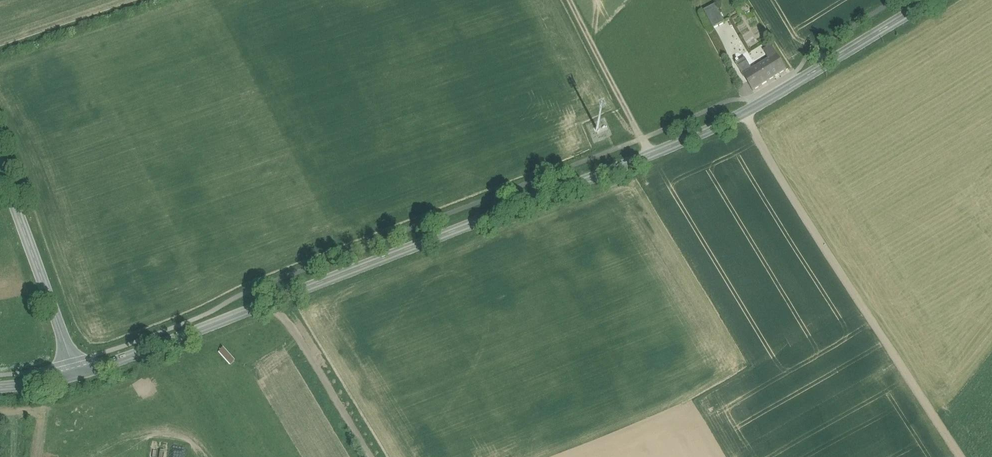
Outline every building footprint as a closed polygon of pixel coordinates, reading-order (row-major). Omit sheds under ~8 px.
[(713,29),(724,23),(716,7),(705,12),(713,29)] [(787,70),(772,46),(764,51),(768,59),(752,69),(746,58),(736,64),(752,91),(787,70)] [(232,365),(237,360),(226,347),(220,352),(232,365)] [(218,382),(212,385),(222,404),(228,401),(218,382)] [(170,444),(154,441),(152,456),(168,456),(170,444)]
